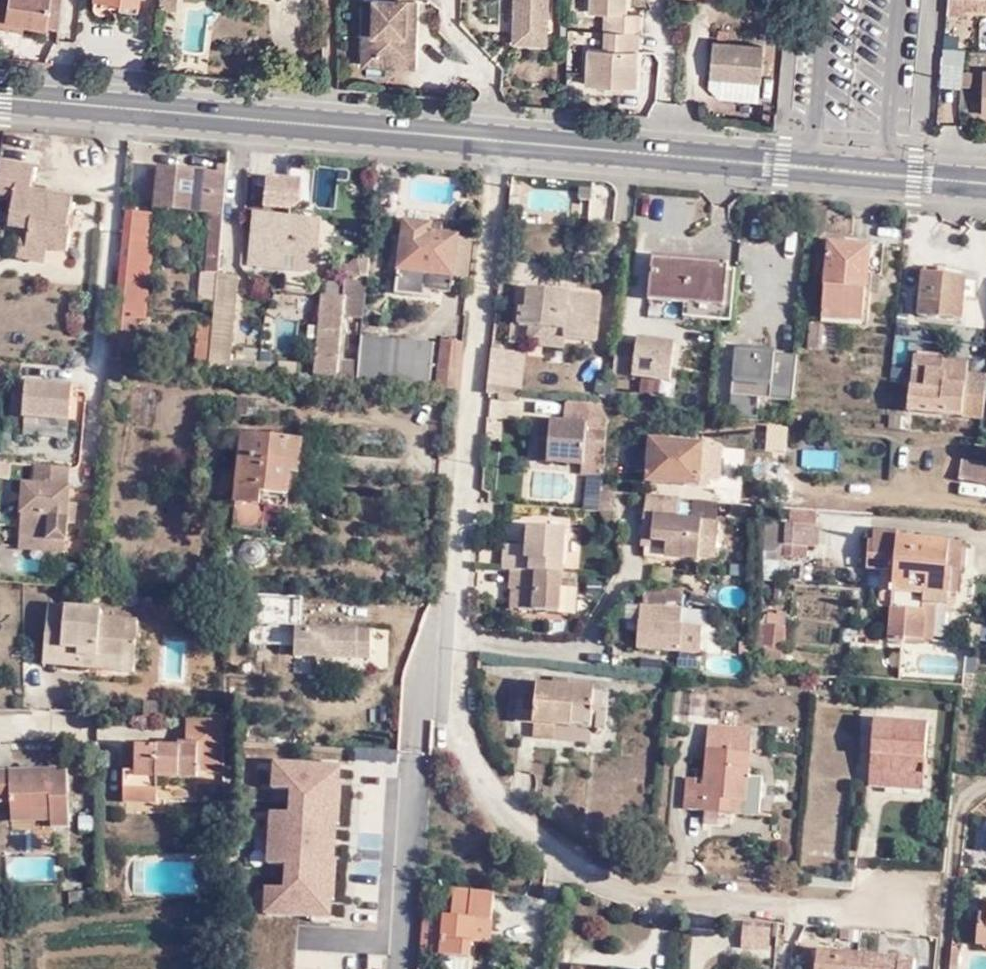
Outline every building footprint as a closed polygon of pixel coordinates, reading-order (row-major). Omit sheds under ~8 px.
[(4,28),(6,21),(23,23),(45,28),(57,29),(61,0),(0,0),(0,28),(4,28)] [(157,10),(158,10),(174,11),(175,0),(158,0),(157,10)] [(371,30),(361,30),(361,52),(413,54),(414,32),(408,33),(409,24),(414,24),(415,0),(372,0),(371,30)] [(361,30),(371,30),(372,0),(363,0),(361,30)] [(510,42),(544,42),(545,0),(511,0),(510,42)] [(602,49),(588,49),(587,85),(635,88),(639,14),(627,13),(627,0),(591,0),(590,11),(604,12),(610,12),(608,49),(602,49)] [(947,9),(947,15),(962,15),(962,10),(963,0),(948,0),(947,9)] [(962,10),(985,11),(985,0),(963,0),(962,10)] [(604,12),(602,49),(608,49),(610,12),(604,12)] [(21,32),(23,23),(6,21),(4,28),(21,32)] [(710,77),(760,81),(763,47),(713,42),(710,77)] [(937,83),(960,85),(964,45),(941,43),(937,83)] [(163,45),(154,44),(153,55),(163,56),(163,45)] [(412,65),(413,54),(361,52),(361,63),(412,65)] [(759,99),(760,81),(710,77),(708,86),(718,97),(759,99)] [(0,162),(0,164),(0,194),(15,197),(9,225),(30,229),(28,241),(28,244),(48,248),(67,251),(71,227),(63,226),(64,217),(69,217),(72,198),(30,191),(34,168),(0,162)] [(225,215),(227,197),(229,177),(219,176),(160,170),(159,177),(150,176),(146,206),(156,208),(156,213),(210,217),(214,218),(215,214),(225,215)] [(255,176),(252,205),(293,210),(301,203),(303,181),(289,179),(255,176)] [(511,185),(510,195),(518,196),(519,186),(511,185)] [(126,214),(112,360),(124,361),(130,362),(131,362),(134,321),(146,321),(153,251),(148,250),(151,217),(126,214)] [(205,274),(220,275),(225,215),(215,214),(214,218),(210,217),(205,274)] [(292,224),(292,218),(254,214),(249,254),(282,257),(296,259),(294,272),(316,274),(321,227),(292,224)] [(74,218),(69,217),(64,217),(63,226),(71,227),(73,228),(74,218)] [(322,221),(292,218),(292,224),(321,227),(322,221)] [(452,278),(457,240),(457,238),(444,236),(445,229),(406,224),(397,296),(425,299),(426,292),(450,295),(452,278)] [(46,262),(48,248),(28,244),(28,241),(21,240),(17,257),(46,262)] [(472,242),(457,240),(452,278),(467,279),(472,242)] [(868,277),(871,248),(831,244),(827,289),(867,292),(868,277)] [(886,250),(871,248),(868,277),(883,279),(886,250)] [(282,257),(249,254),(248,266),(281,270),(282,257)] [(344,268),(343,275),(368,277),(369,257),(358,256),(344,268)] [(685,304),(727,308),(730,269),(730,264),(654,256),(651,301),(685,304)] [(737,269),(730,269),(727,308),(685,304),(684,317),(731,321),(737,269)] [(920,318),(962,321),(964,297),(976,299),(977,282),(966,282),(966,278),(925,274),(920,318)] [(229,371),(255,373),(255,364),(231,361),(239,277),(220,275),(215,327),(211,369),(229,371)] [(348,281),(346,299),(344,316),(364,318),(367,283),(348,281)] [(529,328),(565,331),(564,338),(595,341),(600,296),(530,289),(528,309),(523,309),(521,327),(529,328)] [(873,293),(867,292),(827,289),(826,301),(823,319),(870,324),(873,293)] [(315,378),(337,380),(340,359),(344,316),(346,299),(323,297),(316,366),(315,378)] [(810,325),(808,349),(822,350),(825,326),(810,325)] [(215,327),(200,326),(196,368),(211,369),(215,327)] [(565,331),(529,328),(527,346),(563,350),(564,338),(565,331)] [(360,361),(358,382),(359,382),(430,388),(430,389),(434,343),(363,337),(360,361)] [(637,346),(617,343),(613,375),(672,382),(676,343),(638,338),(637,346)] [(437,389),(457,391),(463,343),(442,341),(437,389)] [(490,394),(498,394),(503,352),(503,345),(493,344),(487,394),(490,394)] [(760,398),(792,401),(797,356),(736,350),(729,416),(758,419),(760,398)] [(527,355),(503,352),(498,394),(523,397),(527,355)] [(360,361),(340,359),(337,380),(358,382),(360,361)] [(944,361),(915,359),(914,369),(944,371),(944,361)] [(985,395),(985,376),(969,374),(970,364),(944,361),(944,371),(914,369),(910,412),(983,419),(985,395)] [(261,362),(260,373),(279,375),(279,363),(261,362)] [(279,363),(279,375),(315,378),(316,366),(279,363)] [(78,387),(31,383),(28,416),(75,420),(78,387)] [(264,400),(238,399),(237,416),(263,417),(264,400)] [(567,401),(565,422),(605,426),(606,415),(601,405),(567,401)] [(583,455),(601,457),(605,426),(565,422),(536,420),(533,459),(548,461),(548,454),(583,458),(583,455)] [(788,424),(770,422),(767,449),(785,452),(788,424)] [(236,504),(234,531),(262,535),(265,507),(283,509),(284,495),(287,472),(296,473),(299,441),(243,435),(236,504)] [(644,480),(703,487),(710,446),(649,439),(644,480)] [(720,448),(710,446),(703,487),(714,488),(720,448)] [(583,458),(548,454),(548,461),(582,465),(581,471),(599,473),(601,457),(583,455),(583,458)] [(961,459),(958,479),(985,485),(985,464),(961,459)] [(70,468),(37,465),(35,485),(25,484),(20,537),(66,541),(69,518),(69,517),(70,505),(70,504),(71,488),(68,487),(70,468)] [(603,490),(600,511),(614,513),(617,491),(603,490)] [(496,494),(488,494),(488,503),(495,504),(496,494)] [(679,498),(646,495),(641,540),(666,542),(665,550),(665,555),(697,560),(698,556),(699,542),(716,543),(718,524),(720,503),(694,500),(692,520),(677,519),(679,498)] [(77,505),(70,504),(70,505),(69,517),(69,518),(76,518),(77,505)] [(789,509),(788,523),(814,525),(815,511),(789,509)] [(762,551),(783,553),(785,524),(763,523),(762,551)] [(783,555),(798,556),(798,545),(804,546),(813,546),(814,525),(788,523),(785,524),(783,553),(783,555)] [(506,544),(504,570),(512,571),(561,574),(564,574),(567,530),(530,527),(529,546),(528,553),(522,553),(522,546),(506,544)] [(896,538),(896,532),(873,530),(872,543),(868,543),(867,556),(871,557),(870,568),(885,569),(894,570),(893,592),(890,643),(907,644),(907,640),(926,641),(929,593),(950,594),(952,570),(947,570),(948,542),(896,538)] [(65,552),(66,541),(20,537),(19,548),(65,552)] [(249,541),(246,542),(244,544),(243,545),(242,547),(240,549),(240,551),(240,554),(240,558),(241,561),(243,564),(246,567),(250,568),(253,568),(258,568),(261,567),(263,565),(266,562),(268,558),(268,555),(267,551),(267,549),(266,546),(263,544),(263,543),(260,542),(257,540),(254,540),(252,541),(249,541)] [(641,548),(665,550),(666,542),(641,540),(641,548)] [(715,557),(716,543),(699,542),(698,556),(715,557)] [(961,542),(948,542),(947,570),(952,570),(950,594),(958,595),(961,542)] [(893,592),(894,570),(885,569),(884,574),(878,573),(873,577),(872,584),(877,589),(883,590),(883,592),(893,592)] [(561,582),(561,574),(512,571),(511,587),(513,588),(521,589),(520,609),(559,611),(560,586),(561,582)] [(561,574),(561,582),(574,583),(574,575),(564,574),(561,574)] [(573,587),(560,586),(559,611),(572,611),(573,587)] [(511,608),(520,609),(521,589),(513,588),(511,608)] [(648,592),(647,608),(668,610),(669,603),(683,604),(684,592),(664,590),(664,594),(648,592)] [(950,607),(950,594),(929,593),(926,641),(935,642),(937,605),(950,607)] [(640,624),(641,608),(627,606),(626,622),(640,624)] [(78,650),(76,668),(132,674),(137,623),(101,620),(100,612),(47,607),(43,647),(78,650)] [(687,607),(686,618),(710,621),(712,610),(687,607)] [(640,624),(638,640),(648,640),(647,651),(701,656),(703,631),(682,629),(683,611),(668,610),(647,608),(641,608),(640,624)] [(985,639),(985,624),(976,623),(976,639),(985,639)] [(786,627),(766,624),(763,646),(784,649),(786,627)] [(358,631),(297,627),(296,656),(357,659),(358,631)] [(637,650),(647,651),(648,640),(638,640),(637,650)] [(42,665),(76,668),(78,650),(43,647),(42,665)] [(544,679),(543,688),(558,689),(559,681),(544,679)] [(595,731),(597,712),(599,693),(593,692),(558,689),(543,688),(523,685),(510,684),(509,689),(508,699),(507,717),(506,722),(519,723),(524,724),(526,724),(543,726),(589,730),(595,731)] [(225,721),(187,721),(187,743),(179,743),(179,747),(125,747),(125,803),(158,803),(158,779),(198,780),(198,774),(198,744),(224,744),(225,721)] [(870,775),(922,779),(927,726),(875,722),(870,775)] [(542,739),(543,726),(526,724),(524,724),(523,737),(542,739)] [(685,810),(760,817),(765,779),(748,777),(751,756),(753,729),(709,726),(707,752),(705,787),(696,787),(697,782),(688,781),(685,810)] [(224,744),(198,744),(198,774),(224,774),(224,744)] [(273,756),(266,914),(333,917),(341,759),(273,756)] [(53,820),(53,829),(70,828),(67,768),(0,771),(0,804),(12,804),(13,813),(13,812),(20,812),(53,811),(53,820)] [(921,790),(922,779),(870,775),(869,786),(921,790)] [(13,822),(53,820),(53,811),(20,812),(13,812),(13,813),(13,822)] [(454,890),(452,917),(473,919),(472,943),(492,945),(495,894),(454,890)] [(473,919),(422,916),(420,955),(443,957),(444,942),(472,943),(473,919)] [(967,925),(980,926),(981,917),(968,917),(967,925)] [(772,931),(744,929),(743,947),(770,949),(772,931)] [(471,959),(472,943),(444,942),(443,957),(471,959)] [(958,951),(950,950),(949,967),(957,967),(958,951)] [(859,956),(818,952),(816,968),(857,968),(859,956)] [(857,968),(915,968),(916,962),(859,956),(857,968)]
